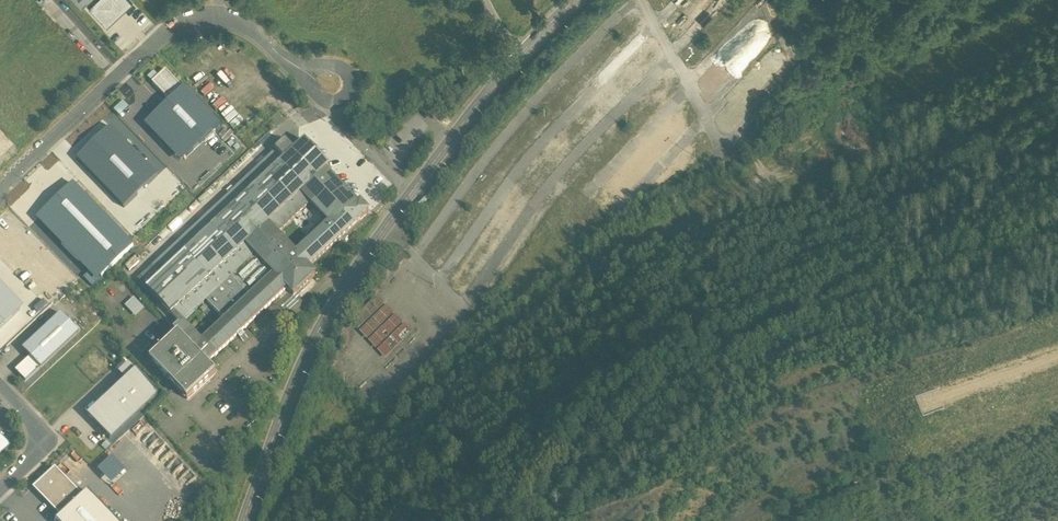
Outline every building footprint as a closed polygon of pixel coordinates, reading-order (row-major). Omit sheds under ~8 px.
[(133,3),(130,0),(73,0),(81,9),(87,4),(108,26),(133,3)] [(152,84),(170,103),(183,91),(165,72),(152,84)] [(170,103),(145,127),(181,164),(219,128),(183,91),(170,103)] [(158,178),(110,128),(76,160),(124,210),(158,178)] [(699,135),(694,144),(703,150),(709,142),(699,135)] [(287,141),(139,281),(163,307),(159,312),(175,329),(183,322),(183,323),(206,301),(256,254),(277,234),(278,234),(284,228),(310,202),(330,222),(303,248),(297,254),(309,268),(370,211),(361,202),(359,204),(326,170),(330,167),(306,142),(296,151),(287,141)] [(74,184),(36,219),(98,284),(136,248),(74,184)] [(251,297),(232,277),(206,301),(226,321),(203,343),(183,323),(183,322),(175,329),(174,330),(178,336),(180,334),(207,364),(288,288),(294,295),(316,275),(309,268),(297,254),(303,248),(284,228),(278,234),(277,234),(256,254),(275,275),(251,297)] [(403,257),(401,255),(398,255),(393,259),(398,264),(402,260),(403,257)] [(19,312),(0,292),(0,330),(19,312)] [(386,356),(413,329),(377,294),(356,316),(365,325),(360,330),(386,356)] [(134,297),(125,306),(136,317),(145,309),(134,297)] [(25,383),(78,333),(60,314),(22,350),(29,357),(14,371),(25,383)] [(207,364),(180,334),(178,336),(151,361),(188,400),(216,374),(207,364)] [(86,418),(109,442),(158,396),(128,364),(119,373),(126,380),(86,418)] [(10,446),(0,436),(0,456),(10,446)] [(109,459),(95,472),(109,487),(123,474),(109,459)] [(32,491),(59,520),(81,499),(54,470),(32,491)] [(81,499),(59,520),(58,520),(110,520),(86,495),(81,499)]
